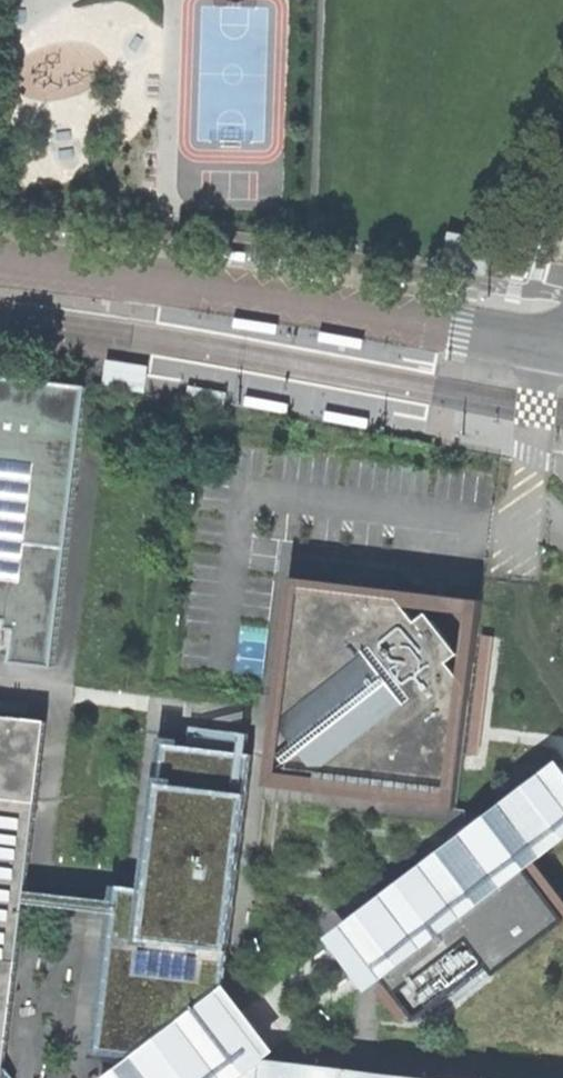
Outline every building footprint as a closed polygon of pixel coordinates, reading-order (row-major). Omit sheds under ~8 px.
[(442,268),(486,275),(492,240),(448,233),(442,268)] [(224,255),(223,260),(247,263),(248,254),(230,251),(224,251),(224,255)] [(343,274),(343,279),(367,282),(368,272),(350,270),(344,270),(343,274)] [(303,339),(302,344),(345,351),(347,342),(341,342),(309,336),(304,335),(303,339)] [(144,392),(146,375),(105,368),(103,385),(144,392)] [(53,666),(88,384),(0,372),(0,643),(12,644),(10,661),(53,666)] [(228,390),(190,383),(187,398),(225,404),(228,390)] [(289,409),(290,404),(247,397),(245,406),(283,413),(288,414),(289,409)] [(368,423),(369,418),(326,411),(324,420),(361,427),(367,428),(368,423)] [(443,797),(445,786),(451,787),(464,685),(447,662),(458,654),(444,635),(426,611),(415,621),(398,597),(293,585),(278,715),(275,745),(290,765),(314,768),(313,781),(443,797)] [(4,1064),(46,720),(17,717),(18,706),(0,704),(0,1077),(15,1077),(4,1064)] [(93,1059),(128,1062),(223,990),(253,734),(191,728),(190,739),(162,736),(142,888),(114,883),(93,1059)] [(484,961),(490,969),(557,918),(520,870),(562,837),(562,772),(555,761),(324,937),(364,990),(380,977),(411,1017),(484,961)] [(270,1057),(278,1052),(228,986),(223,990),(128,1062),(107,1077),(243,1077),(270,1057)] [(270,1057),(243,1077),(449,1077),(270,1057)]
